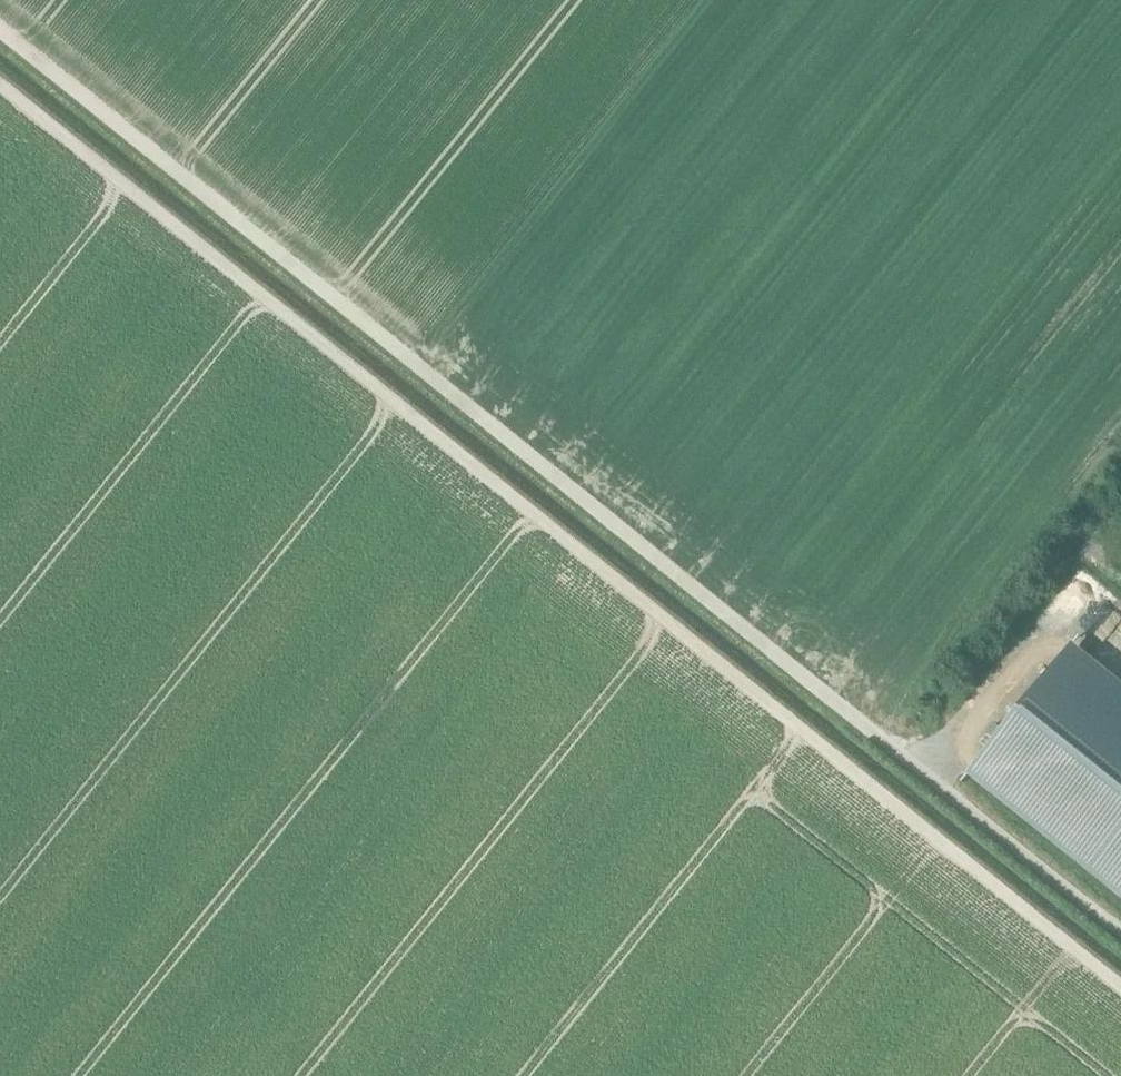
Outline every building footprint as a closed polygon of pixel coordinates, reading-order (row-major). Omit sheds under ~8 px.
[(1060,661),(978,764),(1120,877),(1120,709),(1060,661)]
